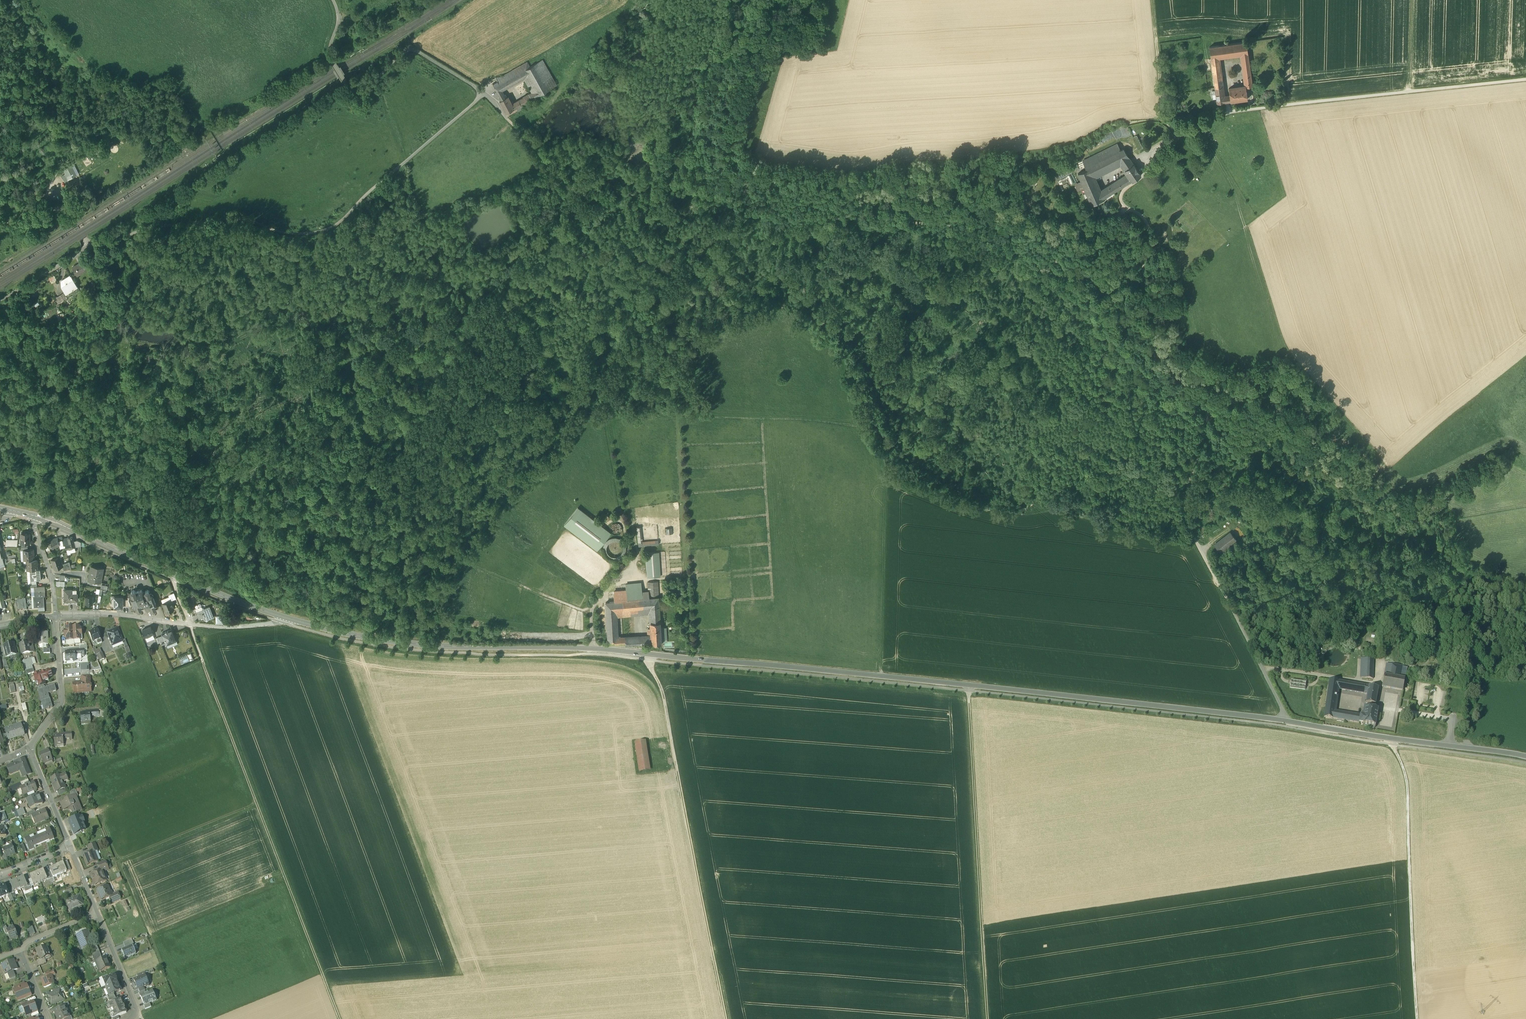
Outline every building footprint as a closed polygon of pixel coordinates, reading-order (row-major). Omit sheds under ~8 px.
[(1246,42),(1209,47),(1211,58),(1218,57),(1241,54),(1248,53),(1246,42)] [(1248,53),(1241,54),(1246,86),(1246,87),(1253,86),(1248,53)] [(1218,57),(1211,58),(1214,83),(1217,83),(1222,82),(1218,57)] [(530,67),(526,70),(529,75),(537,90),(540,95),(554,87),(556,86),(542,60),(531,67),(530,67)] [(501,77),(495,78),(497,82),(493,84),(497,93),(501,91),(501,90),(529,75),(526,70),(530,67),(527,63),(501,77)] [(1222,86),(1215,87),(1215,90),(1216,94),(1217,103),(1224,102),(1224,96),(1222,86)] [(1246,86),(1229,89),(1230,95),(1224,96),(1224,102),(1247,99),(1246,90),(1246,87),(1246,86)] [(537,90),(524,98),(519,101),(521,105),(540,95),(537,90)] [(511,105),(507,97),(506,97),(505,98),(501,100),(500,101),(499,101),(499,102),(500,102),(506,113),(506,114),(507,113),(513,110),(511,105)] [(519,101),(511,105),(513,110),(516,108),(521,105),(519,101)] [(1133,138),(1139,149),(1143,147),(1138,136),(1133,138)] [(1118,143),(1090,156),(1093,162),(1121,149),(1118,143)] [(1093,162),(1088,164),(1089,166),(1090,166),(1093,173),(1120,160),(1122,164),(1131,158),(1123,148),(1121,149),(1093,162)] [(1093,162),(1090,156),(1083,159),(1087,168),(1089,166),(1088,164),(1093,162)] [(1141,173),(1131,158),(1122,164),(1128,172),(1133,179),(1141,173)] [(65,181),(79,174),(73,163),(63,169),(65,174),(62,176),(65,181)] [(1087,168),(1078,171),(1081,178),(1086,190),(1098,185),(1093,173),(1090,166),(1089,166),(1087,168)] [(1128,172),(1115,181),(1118,187),(1133,179),(1128,172)] [(1085,194),(1088,192),(1086,190),(1081,178),(1075,181),(1080,191),(1083,189),(1085,194)] [(1115,181),(1100,190),(1103,195),(1118,187),(1115,181)] [(1098,185),(1086,190),(1088,192),(1092,202),(1103,195),(1100,190),(1098,185)] [(83,260),(72,266),(77,274),(88,268),(83,260)] [(71,275),(62,281),(63,285),(62,285),(66,292),(75,286),(76,287),(74,289),(76,293),(80,290),(71,275)] [(75,286),(66,292),(63,294),(66,298),(76,293),(74,289),(76,287),(75,286)] [(610,533),(577,508),(564,525),(597,550),(610,533)] [(1239,526),(1232,531),(1239,541),(1245,536),(1239,529),(1241,527),(1239,526)] [(1230,533),(1214,545),(1220,553),(1237,540),(1230,533)] [(28,534),(21,534),(21,539),(21,544),(22,544),(28,544),(29,544),(29,539),(29,537),(28,537),(28,534)] [(72,537),(68,538),(69,544),(65,545),(66,549),(75,547),(73,541),(77,540),(73,538),(72,537)] [(57,538),(47,541),(49,548),(60,545),(58,538),(57,538)] [(617,539),(613,539),(611,539),(608,541),(605,544),(604,548),(604,552),(606,556),(609,559),(613,560),(618,560),(621,558),(624,555),(625,551),(625,547),(624,543),(621,540),(617,539)] [(28,550),(23,550),(23,551),(24,561),(26,561),(34,560),(33,550),(28,550)] [(646,552),(647,577),(666,577),(665,552),(646,552)] [(60,558),(51,560),(54,569),(62,567),(63,567),(62,565),(60,558)] [(34,560),(26,561),(27,571),(29,571),(38,571),(37,560),(34,560)] [(69,562),(62,565),(63,567),(62,567),(64,571),(71,570),(69,562)] [(103,569),(91,566),(88,581),(100,583),(103,569)] [(38,571),(29,571),(30,581),(36,581),(41,581),(40,570),(38,571)] [(658,582),(648,582),(648,592),(649,599),(659,598),(658,582)] [(641,583),(625,585),(626,591),(627,601),(642,599),(642,593),(641,583)] [(45,587),(37,587),(37,588),(34,588),(34,598),(44,597),(45,597),(45,587)] [(72,590),(64,590),(64,603),(77,603),(77,596),(72,596),(72,590)] [(142,591),(135,593),(135,592),(134,591),(131,592),(131,593),(131,595),(130,595),(135,610),(137,610),(138,611),(139,612),(141,611),(141,610),(141,608),(145,607),(147,611),(151,610),(152,611),(153,612),(155,611),(156,610),(155,608),(157,608),(151,593),(150,593),(149,592),(148,591),(146,592),(145,593),(145,595),(143,595),(142,591)] [(626,591),(614,592),(615,602),(627,601),(626,591)] [(34,598),(33,598),(34,609),(44,608),(44,597),(34,598)] [(615,602),(606,603),(606,612),(615,611),(650,608),(659,607),(659,598),(649,599),(642,599),(627,601),(615,602)] [(22,600),(19,601),(19,602),(16,603),(17,610),(24,608),(23,602),(22,600)] [(171,601),(162,604),(166,613),(174,610),(173,607),(174,607),(171,601)] [(206,609),(197,612),(198,615),(199,619),(206,616),(207,620),(213,618),(209,607),(206,609)] [(659,607),(650,608),(650,622),(660,622),(659,607)] [(617,638),(615,611),(606,612),(608,644),(621,644),(621,639),(620,637),(617,638)] [(660,622),(650,622),(651,637),(652,644),(661,644),(660,622)] [(72,626),(65,627),(66,630),(64,630),(64,635),(66,635),(67,640),(73,639),(72,626)] [(79,626),(72,626),(73,639),(74,639),(80,639),(80,634),(82,633),(81,628),(79,628),(79,626)] [(151,627),(142,631),(145,638),(154,634),(151,627)] [(97,628),(89,632),(92,640),(101,637),(97,628)] [(117,628),(107,632),(112,643),(116,642),(116,643),(123,641),(122,640),(117,628)] [(176,641),(172,630),(168,632),(168,631),(165,633),(162,635),(162,636),(166,645),(166,646),(169,644),(169,643),(172,642),(173,642),(173,643),(176,641)] [(47,631),(38,632),(39,644),(48,643),(47,631)] [(643,637),(621,639),(621,644),(625,643),(625,646),(626,646),(639,645),(640,645),(644,645),(643,637)] [(14,642),(4,644),(7,655),(16,653),(14,642)] [(28,642),(20,644),(21,653),(30,651),(29,645),(28,642)] [(72,651),(66,652),(66,661),(75,660),(75,654),(75,650),(72,650),(72,651)] [(31,658),(22,660),(25,670),(33,667),(32,664),(33,664),(31,658)] [(1361,658),(1360,677),(1373,679),(1374,659),(1361,658)] [(1403,664),(1387,661),(1382,686),(1403,690),(1407,668),(1402,667),(1403,664)] [(50,670),(41,672),(40,672),(40,673),(35,674),(38,686),(43,684),(45,684),(45,680),(44,678),(48,677),(52,676),(50,670)] [(1343,688),(1344,682),(1338,681),(1330,679),(1324,717),(1335,719),(1336,712),(1340,687),(1343,688)] [(90,680),(82,681),(82,682),(73,683),(74,692),(90,690),(89,685),(90,685),(90,680)] [(1305,689),(1306,682),(1291,680),(1290,687),(1305,689)] [(9,682),(10,691),(19,690),(18,683),(14,683),(14,682),(9,682)] [(1372,686),(1344,682),(1343,688),(1368,692),(1378,694),(1379,687),(1372,686)] [(39,689),(42,700),(50,698),(48,693),(56,690),(54,684),(45,687),(45,686),(44,687),(39,689)] [(1378,694),(1368,692),(1366,701),(1376,703),(1378,694)] [(42,700),(44,709),(48,708),(49,708),(49,707),(52,707),(50,698),(42,700)] [(1360,716),(1359,723),(1367,724),(1367,726),(1368,728),(1369,729),(1370,729),(1372,729),(1374,729),(1375,728),(1375,726),(1378,709),(1365,707),(1364,717),(1360,716)] [(90,711),(87,711),(84,711),(84,712),(81,713),(81,722),(90,721),(90,715),(90,711)] [(1360,716),(1336,712),(1335,719),(1359,723),(1360,716)] [(21,725),(14,727),(17,737),(24,735),(23,732),(21,725)] [(14,727),(6,730),(7,734),(9,739),(17,737),(14,727)] [(60,735),(54,736),(55,745),(64,744),(63,738),(63,734),(60,734),(60,735)] [(635,743),(639,773),(651,772),(646,741),(635,743)] [(48,750),(40,753),(44,762),(52,759),(48,750)] [(25,759),(7,766),(10,774),(20,769),(23,776),(31,773),(25,759)] [(60,775),(51,779),(56,792),(57,791),(65,788),(63,781),(68,779),(65,773),(60,775)] [(20,782),(10,787),(11,791),(12,791),(18,789),(18,790),(22,789),(21,787),(26,785),(25,784),(21,785),(20,782)] [(29,782),(25,784),(26,785),(21,787),(22,789),(24,795),(37,790),(34,782),(30,784),(29,782)] [(39,795),(27,800),(31,808),(43,804),(39,795)] [(72,797),(66,799),(65,801),(66,801),(62,802),(63,805),(62,806),(64,809),(69,807),(70,809),(71,809),(72,809),(73,813),(79,810),(77,804),(79,803),(76,797),(76,795),(72,797)] [(23,808),(17,811),(19,817),(25,814),(23,808)] [(35,813),(32,815),(35,824),(49,818),(45,809),(35,813)] [(76,819),(69,821),(75,834),(85,830),(82,822),(84,822),(82,816),(76,819)] [(51,831),(39,836),(41,843),(49,840),(50,841),(54,839),(51,831)] [(39,836),(30,840),(31,841),(27,843),(30,850),(34,848),(33,846),(41,843),(39,836)] [(95,843),(89,846),(92,852),(94,851),(95,851),(98,850),(95,843)] [(13,845),(3,849),(5,855),(6,857),(16,853),(13,845)] [(92,852),(85,855),(87,860),(85,860),(87,865),(98,860),(95,851),(94,851),(92,852)] [(67,860),(56,865),(60,874),(67,871),(64,865),(68,864),(67,860)] [(105,861),(98,864),(100,870),(102,870),(103,871),(108,869),(105,861)] [(56,865),(49,868),(51,871),(53,877),(60,874),(56,865)] [(43,869),(37,872),(40,881),(47,878),(45,874),(43,869)] [(100,870),(98,871),(98,870),(95,871),(95,873),(91,874),(95,885),(106,880),(103,871),(102,870),(100,870)] [(37,872),(30,875),(33,884),(40,881),(37,872)] [(24,876),(17,879),(21,888),(28,885),(26,881),(24,876)] [(17,879),(10,882),(12,887),(14,891),(21,888),(17,879)] [(0,887),(0,893),(2,897),(9,894),(7,889),(5,885),(0,887)] [(108,886),(98,890),(99,892),(100,892),(101,895),(101,896),(102,899),(110,896),(113,895),(112,892),(111,892),(108,886)] [(118,892),(113,895),(110,896),(113,902),(121,899),(118,892)] [(80,895),(67,900),(69,905),(70,904),(73,911),(73,910),(73,909),(84,905),(80,895)] [(8,929),(7,930),(9,933),(11,940),(18,937),(14,927),(8,929)] [(93,943),(91,938),(91,939),(87,930),(76,935),(81,946),(85,944),(86,947),(90,945),(91,948),(97,945),(96,942),(93,943)] [(132,939),(123,943),(126,948),(133,945),(133,946),(134,945),(132,939)] [(97,945),(91,948),(93,954),(99,951),(97,945)] [(126,948),(122,950),(125,958),(136,954),(134,950),(133,946),(133,945),(126,948)] [(47,946),(37,950),(41,959),(41,960),(44,958),(44,957),(50,954),(47,946)] [(93,954),(92,954),(95,962),(96,962),(97,961),(102,959),(99,951),(93,954)] [(102,959),(97,961),(96,962),(99,970),(101,971),(110,967),(106,957),(102,959)] [(14,960),(2,965),(5,974),(8,973),(13,971),(18,969),(17,969),(15,965),(16,964),(14,960)] [(13,971),(8,973),(10,979),(16,977),(13,971)] [(109,978),(103,980),(106,986),(117,981),(115,975),(109,978)] [(144,975),(138,978),(134,980),(138,989),(144,987),(146,986),(147,986),(148,986),(149,984),(148,983),(147,982),(144,976),(144,975)] [(47,978),(42,980),(43,984),(43,985),(44,987),(45,988),(54,984),(53,980),(53,979),(52,976),(47,978)] [(117,981),(106,986),(110,994),(110,995),(114,993),(120,990),(119,986),(119,985),(119,984),(118,984),(117,981)] [(15,990),(14,990),(15,994),(17,994),(18,998),(22,999),(31,995),(26,985),(15,990)] [(53,993),(47,995),(49,998),(48,999),(49,1002),(50,1002),(52,1006),(65,1000),(60,990),(53,993)] [(146,994),(140,996),(141,996),(144,1005),(150,1003),(156,1000),(152,991),(146,994)] [(114,993),(110,995),(110,994),(107,995),(109,1001),(116,999),(114,993)] [(117,1001),(108,1005),(113,1018),(114,1018),(118,1016),(126,1013),(125,1008),(126,1006),(124,1005),(123,1005),(121,1000),(117,1001)] [(26,1004),(22,1006),(26,1016),(31,1014),(38,1012),(33,1001),(26,1004)] [(60,1009),(54,1011),(55,1014),(56,1014),(57,1016),(67,1012),(65,1007),(60,1009)]
